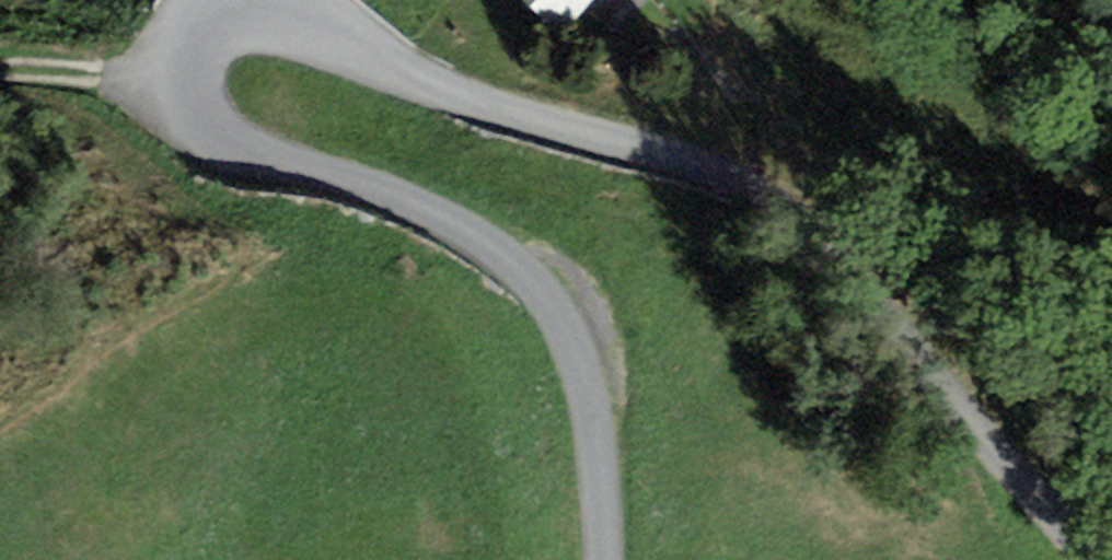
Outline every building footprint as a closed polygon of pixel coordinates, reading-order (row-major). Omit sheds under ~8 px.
[(562,33),(590,0),(523,0),(562,33)]
